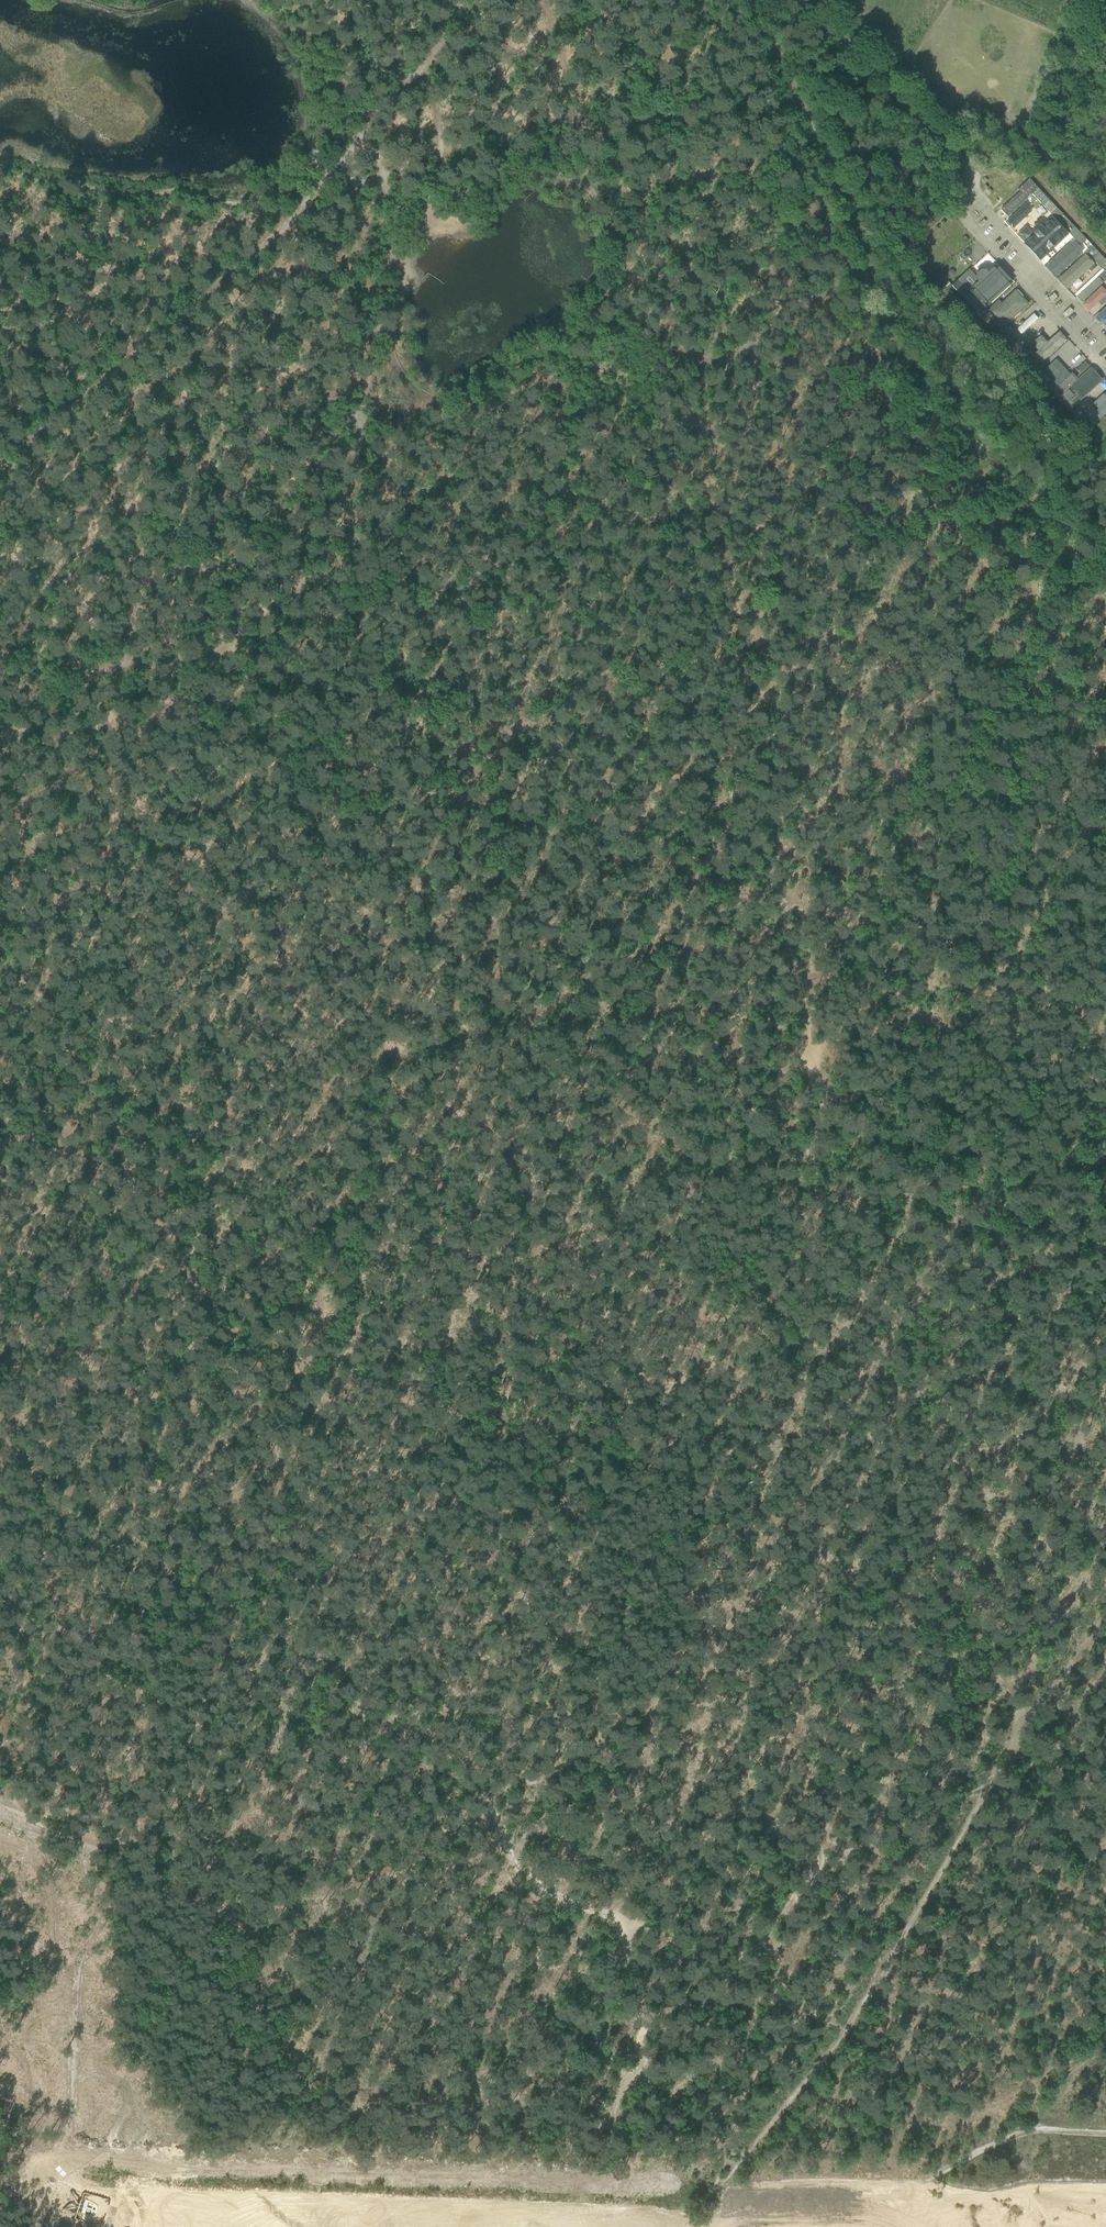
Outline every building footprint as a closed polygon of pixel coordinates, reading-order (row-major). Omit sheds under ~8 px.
[(1029,179),(998,208),(1007,218),(1032,195),(1068,233),(1074,227),(1056,208),(1050,201),(1029,179)] [(1032,197),(1025,203),(1042,221),(1048,215),(1032,197)] [(1023,207),(1015,216),(1023,223),(1031,215),(1023,207)] [(1067,233),(1054,219),(1026,246),(1038,259),(1067,233)] [(1074,227),(1068,233),(1080,246),(1086,240),(1074,227)] [(1070,238),(1045,261),(1052,269),(1077,246),(1070,238)] [(1092,258),(1098,253),(1092,246),(1084,254),(1090,260),(1092,258)] [(1098,253),(1092,258),(1104,271),(1105,269),(1105,261),(1098,253)] [(1014,282),(990,255),(975,268),(980,274),(975,278),(983,287),(973,296),(985,309),(1014,282)] [(1086,257),(1058,281),(1068,292),(1096,267),(1086,257)] [(951,286),(966,302),(973,296),(958,280),(951,286)] [(1104,285),(1084,304),(1089,310),(1096,304),(1101,309),(1105,304),(1105,287),(1104,285)] [(1027,304),(1015,292),(992,312),(1004,326),(1027,304)] [(973,296),(966,302),(979,316),(986,310),(973,296)] [(1094,318),(1105,332),(1105,308),(1094,318)] [(986,310),(979,316),(997,335),(1003,329),(986,310)] [(1045,320),(1039,313),(1035,316),(1031,311),(1018,323),(1023,328),(1019,331),(1026,338),(1045,320)] [(1003,329),(997,335),(1015,354),(1021,348),(1003,329)] [(1033,356),(1040,364),(1066,341),(1059,334),(1047,344),(1042,338),(1033,347),(1038,352),(1033,356)] [(1021,348),(1015,354),(1032,373),(1033,373),(1039,367),(1028,355),(1031,352),(1025,345),(1021,348)] [(1072,373),(1085,359),(1070,345),(1057,357),(1072,373)] [(1051,393),(1070,375),(1056,359),(1043,371),(1039,367),(1033,373),(1051,393)] [(1070,389),(1080,401),(1102,380),(1091,370),(1070,389)] [(1053,395),(1069,412),(1075,406),(1079,403),(1078,402),(1080,401),(1074,394),(1069,399),(1063,393),(1069,388),(1068,388),(1076,381),(1070,375),(1051,393),(1053,395)] [(1104,395),(1093,405),(1098,410),(1094,414),(1099,419),(1105,412),(1105,397),(1104,395)] [(1086,431),(1087,431),(1093,425),(1075,406),(1069,412),(1086,431)]
